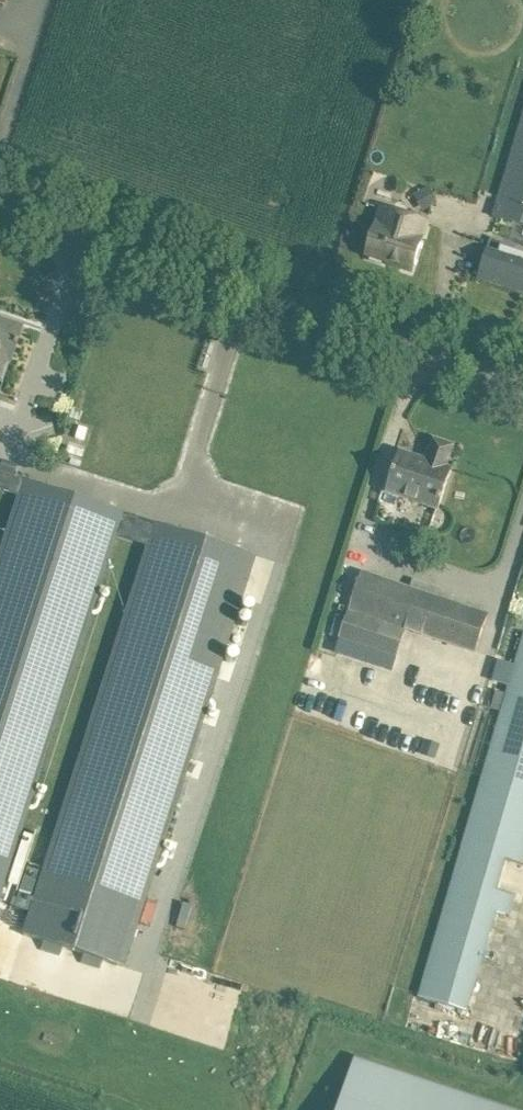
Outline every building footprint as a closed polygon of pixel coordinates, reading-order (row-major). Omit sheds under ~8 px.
[(493,217),(513,222),(516,211),(510,209),(515,191),(522,194),(522,114),(493,217)] [(412,269),(419,248),(422,239),(421,239),(427,223),(384,209),(379,225),(378,225),(375,234),(368,255),(412,269)] [(480,277),(522,291),(522,248),(513,245),(510,254),(489,247),(480,277)] [(7,361),(10,362),(22,325),(0,318),(0,380),(7,361)] [(434,439),(427,461),(401,452),(387,492),(438,509),(445,490),(452,469),(446,467),(454,446),(434,439)] [(19,495),(0,554),(0,893),(116,532),(122,513),(0,473),(0,489),(19,495)] [(428,528),(434,509),(409,501),(403,520),(428,528)] [(149,543),(23,935),(122,967),(254,555),(122,513),(116,532),(149,543)] [(341,638),(336,654),(394,673),(408,629),(477,653),(491,613),(439,595),(410,586),(365,570),(341,638)] [(445,898),(499,913),(511,917),(517,896),(499,890),(508,861),(522,865),(522,632),(513,664),(501,660),(495,680),(507,684),(505,689),(504,693),(499,710),(445,898)] [(438,746),(427,742),(423,753),(434,757),(438,746)] [(19,893),(15,908),(25,911),(40,867),(29,864),(19,893)] [(355,1058),(338,1109),(513,1109),(355,1058)]
